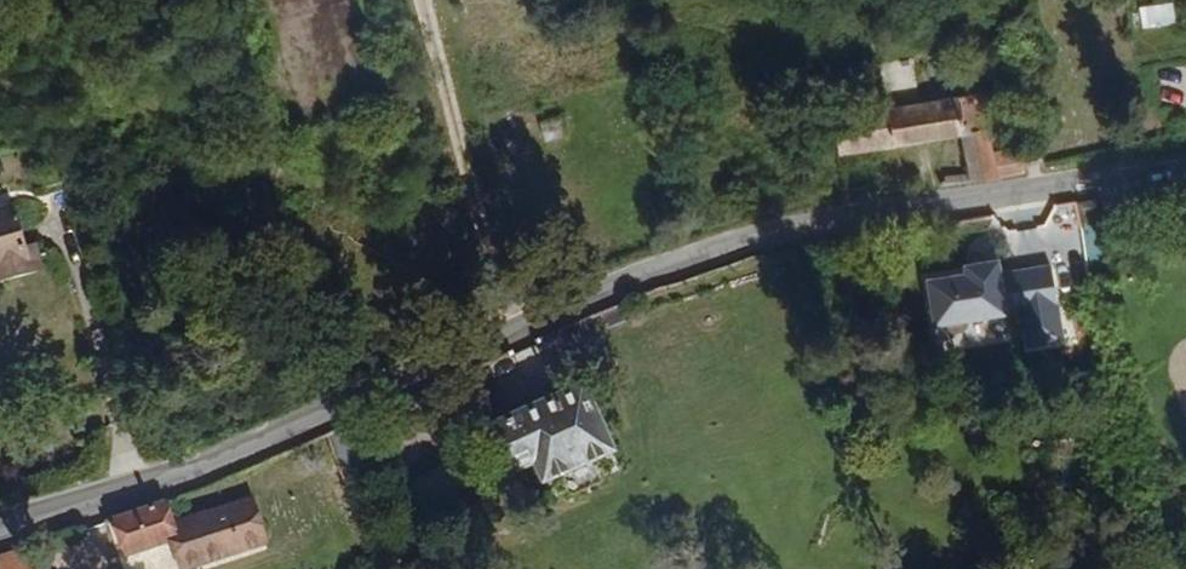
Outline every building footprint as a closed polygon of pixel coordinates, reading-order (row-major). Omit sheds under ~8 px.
[(1173,1),(1139,3),(1141,26),(1175,23),(1173,1)] [(1038,161),(1011,48),(984,54),(990,82),(924,92),(932,132),(997,122),(1008,166),(1038,161)] [(932,132),(924,92),(865,101),(873,140),(932,132)] [(924,273),(934,325),(940,326),(1027,309),(1030,324),(1026,358),(1077,348),(1091,239),(1087,239),(1084,222),(1087,200),(1067,198),(1043,203),(1041,221),(1032,220),(1026,265),(1004,270),(1002,258),(924,273)] [(9,206),(0,208),(0,276),(33,267),(25,240),(19,242),(9,206)] [(634,435),(609,374),(522,410),(538,451),(559,442),(567,463),(584,456),(590,468),(619,457),(613,444),(634,435)] [(247,496),(171,521),(164,501),(115,520),(126,555),(170,540),(180,568),(189,568),(264,544),(247,496)] [(30,550),(0,558),(0,568),(35,568),(30,550)] [(1174,560),(1176,568),(1185,568),(1185,557),(1174,560)]
